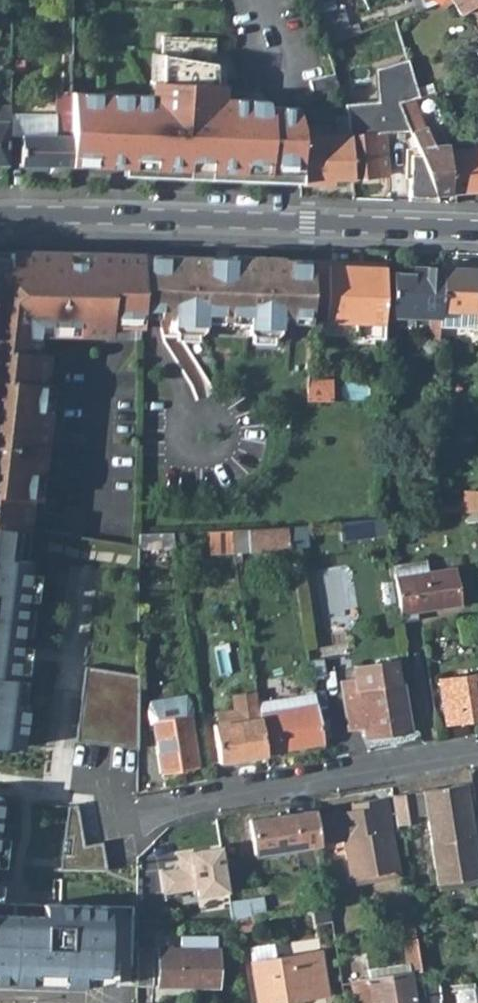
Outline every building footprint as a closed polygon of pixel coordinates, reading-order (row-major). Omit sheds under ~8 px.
[(458,15),(476,5),(477,9),(477,0),(450,0),(458,15)] [(325,44),(351,35),(342,6),(316,15),(325,44)] [(262,173),(264,106),(264,100),(222,98),(212,98),(212,83),(215,38),(162,35),(160,80),(159,95),(149,95),(69,91),(69,94),(69,164),(262,173)] [(348,137),(351,178),(389,174),(385,132),(384,127),(407,124),(399,102),(419,96),(408,59),(374,69),(377,101),(343,104),(347,116),(347,117),(348,137)] [(149,80),(149,95),(159,95),(160,80),(149,80)] [(212,83),(212,98),(222,98),(223,83),(212,83)] [(436,202),(453,202),(454,192),(450,193),(446,151),(446,144),(433,146),(420,114),(438,109),(434,92),(419,96),(399,102),(407,124),(409,130),(418,154),(436,202)] [(19,164),(69,164),(69,94),(56,94),(56,113),(56,135),(19,135),(19,164)] [(7,165),(6,120),(9,120),(9,113),(9,105),(0,105),(0,165),(7,165)] [(264,106),(262,173),(300,175),(300,137),(300,128),(297,107),(264,106)] [(9,120),(10,135),(19,135),(56,135),(56,113),(9,113),(9,120)] [(477,191),(477,115),(470,115),(472,135),(472,148),(446,151),(450,193),(454,192),(477,191)] [(336,120),(335,137),(348,137),(347,117),(336,120)] [(384,127),(385,132),(409,130),(407,124),(384,127)] [(446,144),(446,151),(472,148),(472,135),(444,138),(446,144)] [(323,178),(351,178),(348,137),(335,137),(300,137),(300,175),(300,182),(323,182),(323,178)] [(408,200),(436,202),(418,154),(409,154),(408,200)] [(141,254),(66,253),(66,252),(49,251),(49,253),(0,252),(0,526),(23,530),(29,473),(37,474),(45,413),(37,412),(44,353),(33,352),(35,332),(36,324),(109,326),(109,325),(109,317),(140,318),(140,316),(141,254)] [(140,316),(170,318),(170,328),(174,332),(197,333),(201,329),(201,319),(245,321),(245,331),(249,335),(271,336),(276,332),(276,322),(308,323),(308,321),(311,261),(159,254),(141,254),(140,316)] [(311,261),(308,321),(355,322),(355,336),(381,337),(384,266),(328,264),(328,262),(311,261)] [(391,273),(389,316),(429,317),(428,341),(439,341),(439,325),(441,268),(409,267),(409,273),(391,273)] [(439,325),(457,326),(458,319),(477,319),(477,269),(441,268),(439,325)] [(109,317),(109,325),(140,325),(140,318),(109,317)] [(109,326),(36,324),(35,332),(108,334),(109,326)] [(304,400),(324,400),(325,385),(305,384),(304,400)] [(462,512),(477,510),(477,496),(462,496),(462,512)] [(434,506),(433,514),(454,513),(453,504),(434,506)] [(339,522),(341,541),(387,534),(385,518),(375,519),(339,522)] [(287,526),(290,546),(308,545),(306,525),(287,526)] [(12,703),(30,559),(35,533),(23,530),(0,526),(0,746),(21,746),(26,703),(12,703)] [(230,529),(233,550),(290,548),(290,546),(287,526),(230,529)] [(208,530),(211,552),(233,550),(230,529),(208,530)] [(138,546),(138,567),(169,565),(167,552),(174,552),(171,532),(138,534),(138,546)] [(392,566),(401,622),(417,619),(416,611),(458,604),(452,568),(428,572),(426,561),(392,566)] [(320,658),(309,660),(312,680),(323,678),(320,658)] [(340,682),(348,728),(362,726),(364,736),(408,728),(399,676),(395,677),(392,661),(353,668),(355,680),(340,682)] [(84,666),(76,738),(138,747),(138,672),(84,666)] [(446,724),(477,718),(477,674),(439,681),(446,724)] [(301,683),(303,693),(314,691),(312,680),(301,683)] [(257,701),(259,713),(316,703),(314,691),(303,693),(257,701)] [(212,724),(219,762),(265,755),(265,752),(259,717),(259,713),(257,701),(256,692),(232,697),(234,711),(236,721),(217,724),(212,724)] [(151,721),(160,771),(197,765),(189,715),(192,714),(190,702),(186,699),(149,705),(146,709),(148,721),(151,721)] [(259,717),(265,752),(322,743),(316,703),(259,713),(259,717)] [(234,711),(215,714),(217,724),(236,721),(234,711)] [(437,884),(477,877),(477,870),(465,783),(423,790),(424,803),(437,884)] [(412,792),(413,804),(424,803),(423,790),(412,792)] [(392,796),(396,824),(416,821),(413,804),(412,792),(392,796)] [(343,837),(350,877),(396,870),(384,797),(364,800),(366,808),(353,810),(315,816),(318,842),(343,837)] [(352,802),(353,810),(366,808),(364,800),(352,802)] [(67,805),(60,864),(60,869),(104,870),(100,842),(82,845),(76,805),(67,805)] [(249,820),(254,852),(318,842),(315,816),(314,809),(249,820)] [(350,877),(351,884),(397,877),(396,870),(350,877)] [(230,902),(232,917),(244,915),(265,911),(262,896),(230,902)] [(104,982),(108,908),(0,901),(0,982),(104,982)] [(398,912),(399,924),(401,923),(412,922),(410,911),(398,912)] [(253,928),(251,915),(232,918),(234,931),(253,928)] [(356,1002),(414,1002),(409,970),(420,968),(412,922),(401,923),(407,963),(370,970),(371,978),(352,981),(356,1002)] [(180,947),(157,947),(157,985),(217,986),(217,948),(215,947),(215,936),(180,935),(180,947)] [(136,939),(136,985),(152,985),(152,947),(151,947),(151,939),(136,939)] [(248,947),(250,961),(256,998),(274,995),(275,1001),(327,993),(320,951),(275,958),(272,943),(248,947)] [(428,969),(420,971),(424,1001),(439,998),(447,997),(444,977),(430,979),(428,969)] [(459,989),(455,994),(457,1002),(477,1002),(477,986),(473,987),(459,989)] [(257,1002),(265,1002),(275,1001),(274,995),(256,998),(257,1002)]
